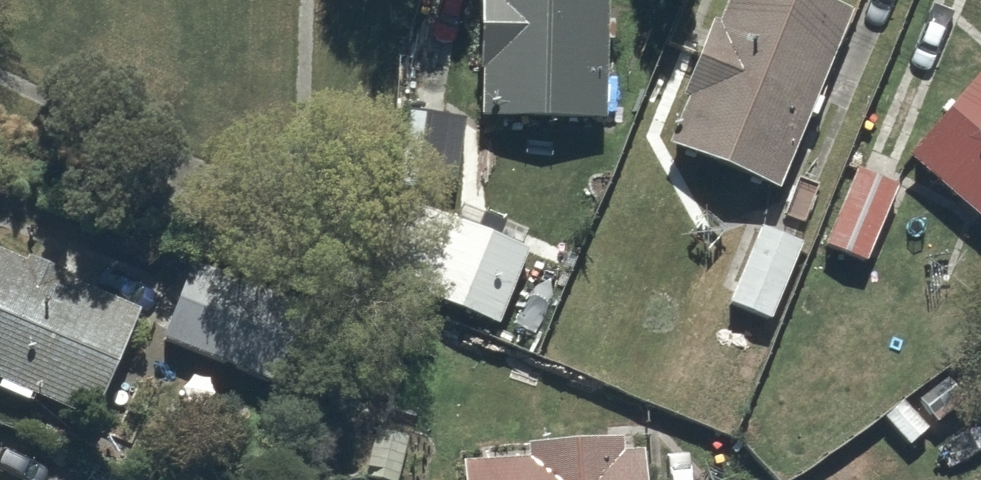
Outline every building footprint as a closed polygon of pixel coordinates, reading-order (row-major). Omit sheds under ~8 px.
[(474,72),(478,72),(477,121),(604,122),(605,0),(475,0),(474,72)] [(662,158),(771,204),(846,27),(784,0),(731,0),(715,37),(709,35),(677,110),(682,111),(662,158)] [(905,170),(980,236),(980,83),(905,170)] [(445,124),(404,118),(391,202),(433,208),(445,124)] [(857,178),(824,254),(862,271),(895,194),(857,178)] [(430,228),(401,302),(497,340),(527,264),(487,248),(493,234),(455,219),(448,235),(430,228)] [(800,248),(756,232),(729,309),(773,324),(800,248)] [(27,416),(30,409),(48,416),(44,426),(68,436),(71,430),(92,439),(141,323),(0,264),(0,404),(27,416)] [(193,272),(159,351),(276,401),(310,321),(193,272)] [(524,473),(457,478),(457,479),(637,479),(635,465),(618,466),(617,453),(523,461),(524,473)]
